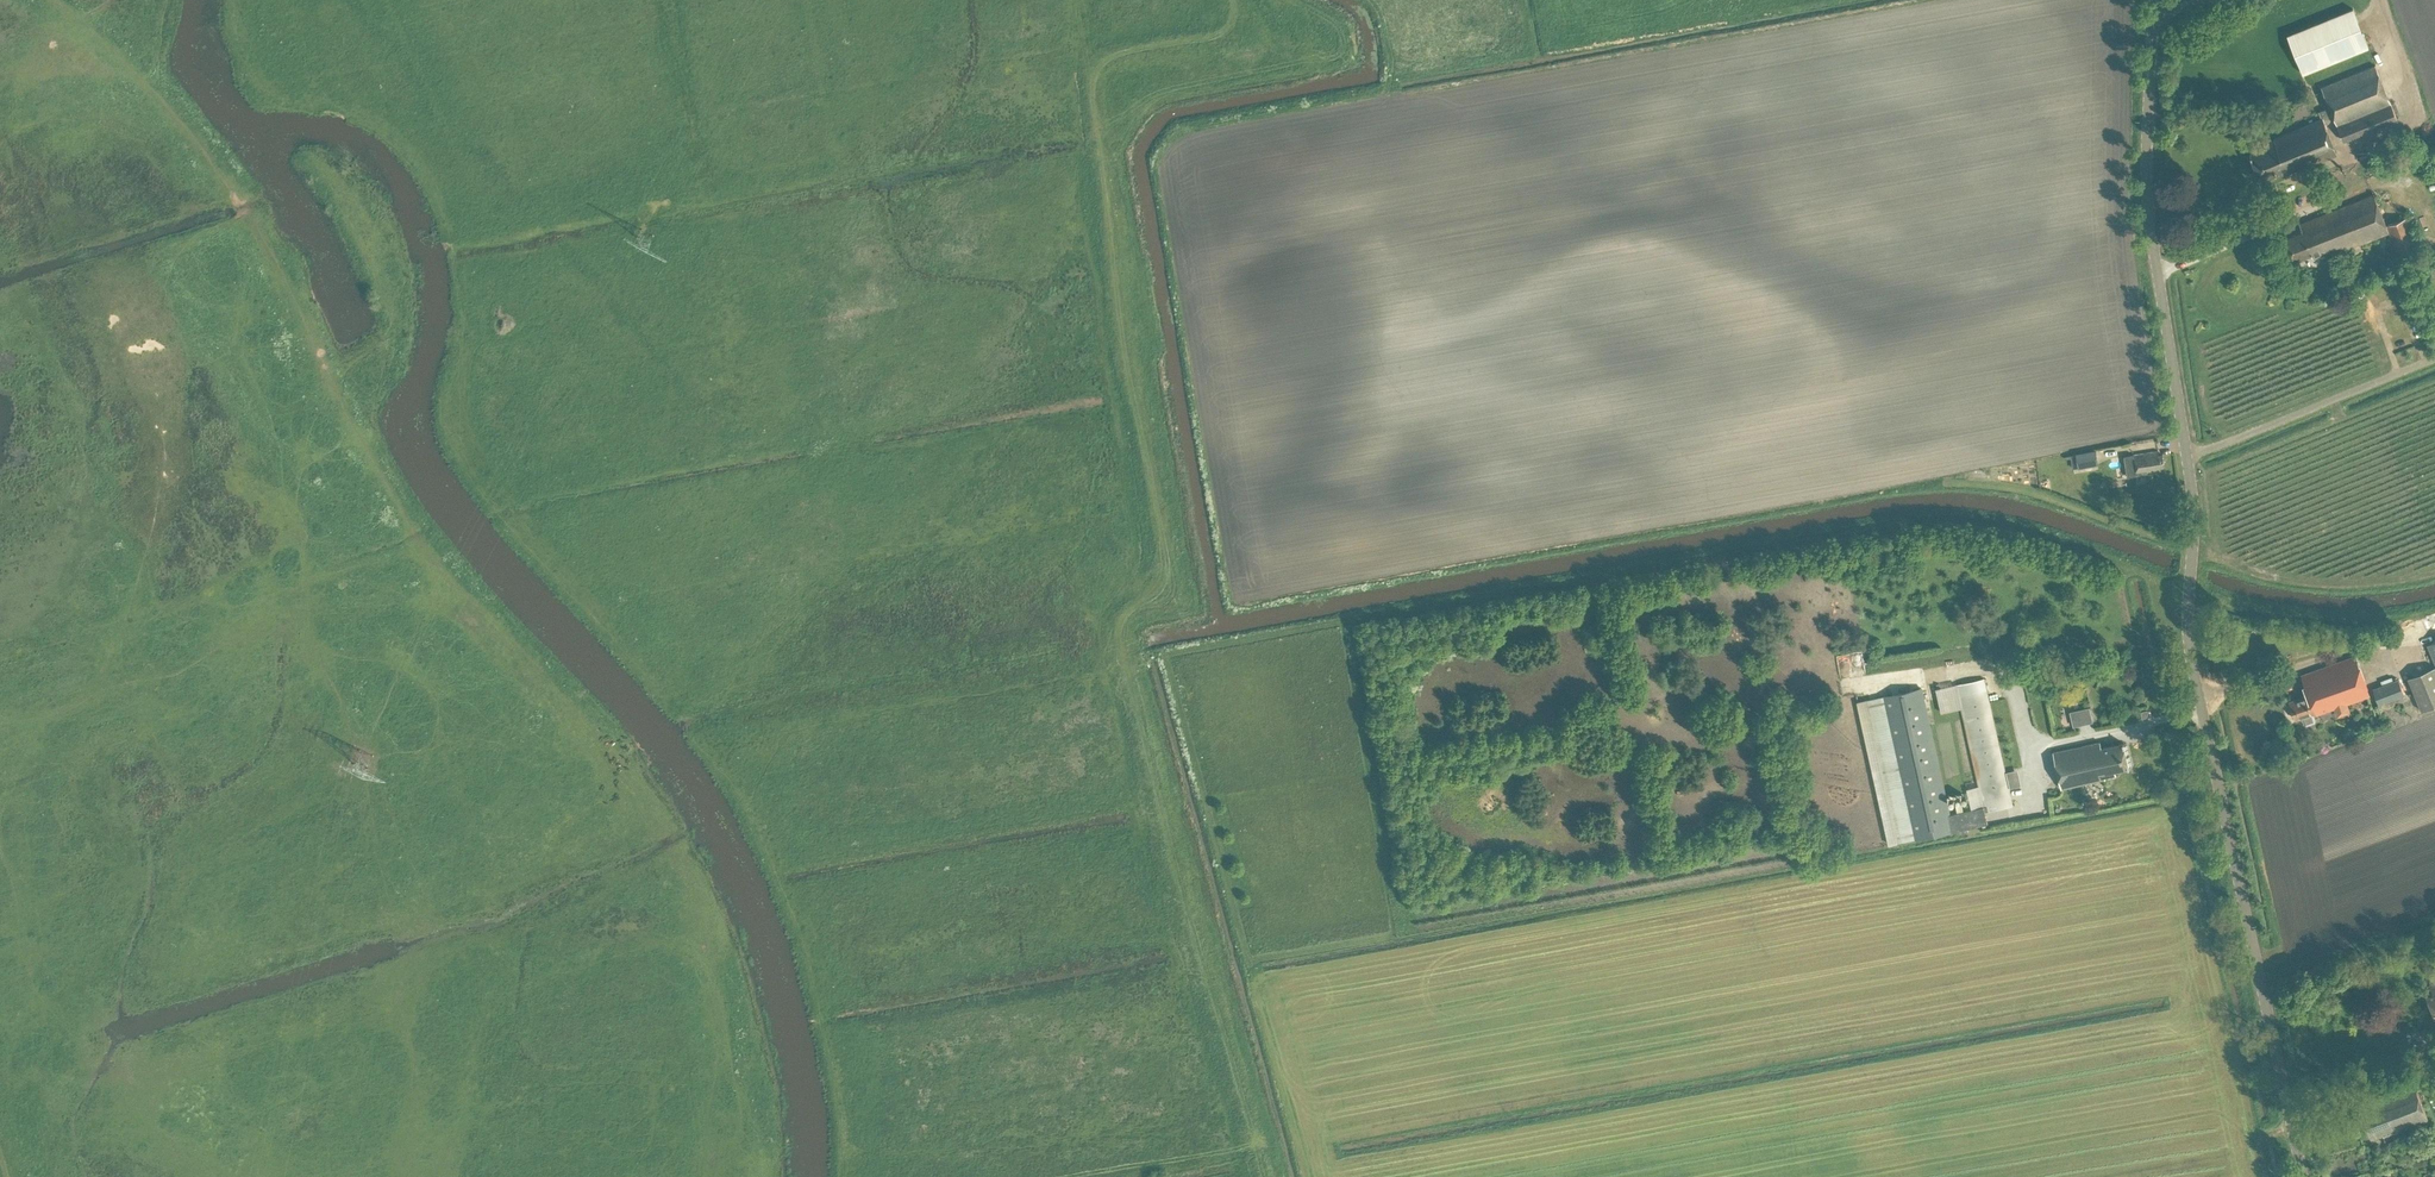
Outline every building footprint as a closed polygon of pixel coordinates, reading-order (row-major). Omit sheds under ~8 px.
[(2287,33),(2303,73),(2369,46),(2353,7),(2287,33)] [(2344,140),(2398,118),(2376,65),(2322,87),(2344,140)] [(2338,154),(2323,117),(2274,137),(2275,140),(2263,145),(2264,147),(2250,153),(2261,179),(2275,173),(2276,176),(2290,170),(2291,173),(2292,172),(2338,154)] [(2386,225),(2374,194),(2300,223),(2303,231),(2284,238),(2293,260),(2312,253),(2313,256),(2323,252),(2325,255),(2333,252),(2333,253),(2389,231),(2398,256),(2421,247),(2408,216),(2386,225)] [(2133,454),(2124,455),(2128,476),(2136,474),(2161,470),(2160,466),(2164,465),(2162,453),(2158,454),(2158,450),(2133,454)] [(2313,713),(2347,702),(2370,694),(2355,655),(2302,674),(2309,693),(2290,700),(2293,710),(2292,711),(2293,716),(2295,716),(2296,718),(2303,716),(2305,723),(2307,724),(2315,721),(2315,717),(2313,713)] [(2408,677),(2421,709),(2434,704),(2434,665),(2408,677)] [(1922,686),(1856,701),(1889,845),(1975,825),(1988,822),(1985,811),(2013,805),(1985,677),(1958,683),(1963,701),(1960,701),(1983,805),(1975,807),(1951,813),(1947,796),(1930,721),(1922,686)] [(2375,686),(2377,692),(2381,703),(2405,694),(2399,677),(2375,686)] [(2081,715),(2071,717),(2073,726),(2083,724),(2081,715)] [(2101,747),(2100,741),(2053,752),(2054,752),(2062,788),(2105,778),(2105,776),(2116,773),(2115,769),(2129,766),(2124,742),(2101,747)] [(1983,846),(1963,849),(1965,864),(1986,861),(1983,846)] [(2430,983),(2434,992),(2428,994),(2427,994),(2434,1014),(2434,981),(2430,983)] [(2428,1119),(2415,1083),(2359,1104),(2371,1136),(2382,1132),(2383,1135),(2392,1131),(2392,1132),(2425,1120),(2426,1123),(2428,1122),(2427,1119),(2428,1119)] [(2430,1137),(2424,1139),(2426,1148),(2433,1146),(2430,1137)]
